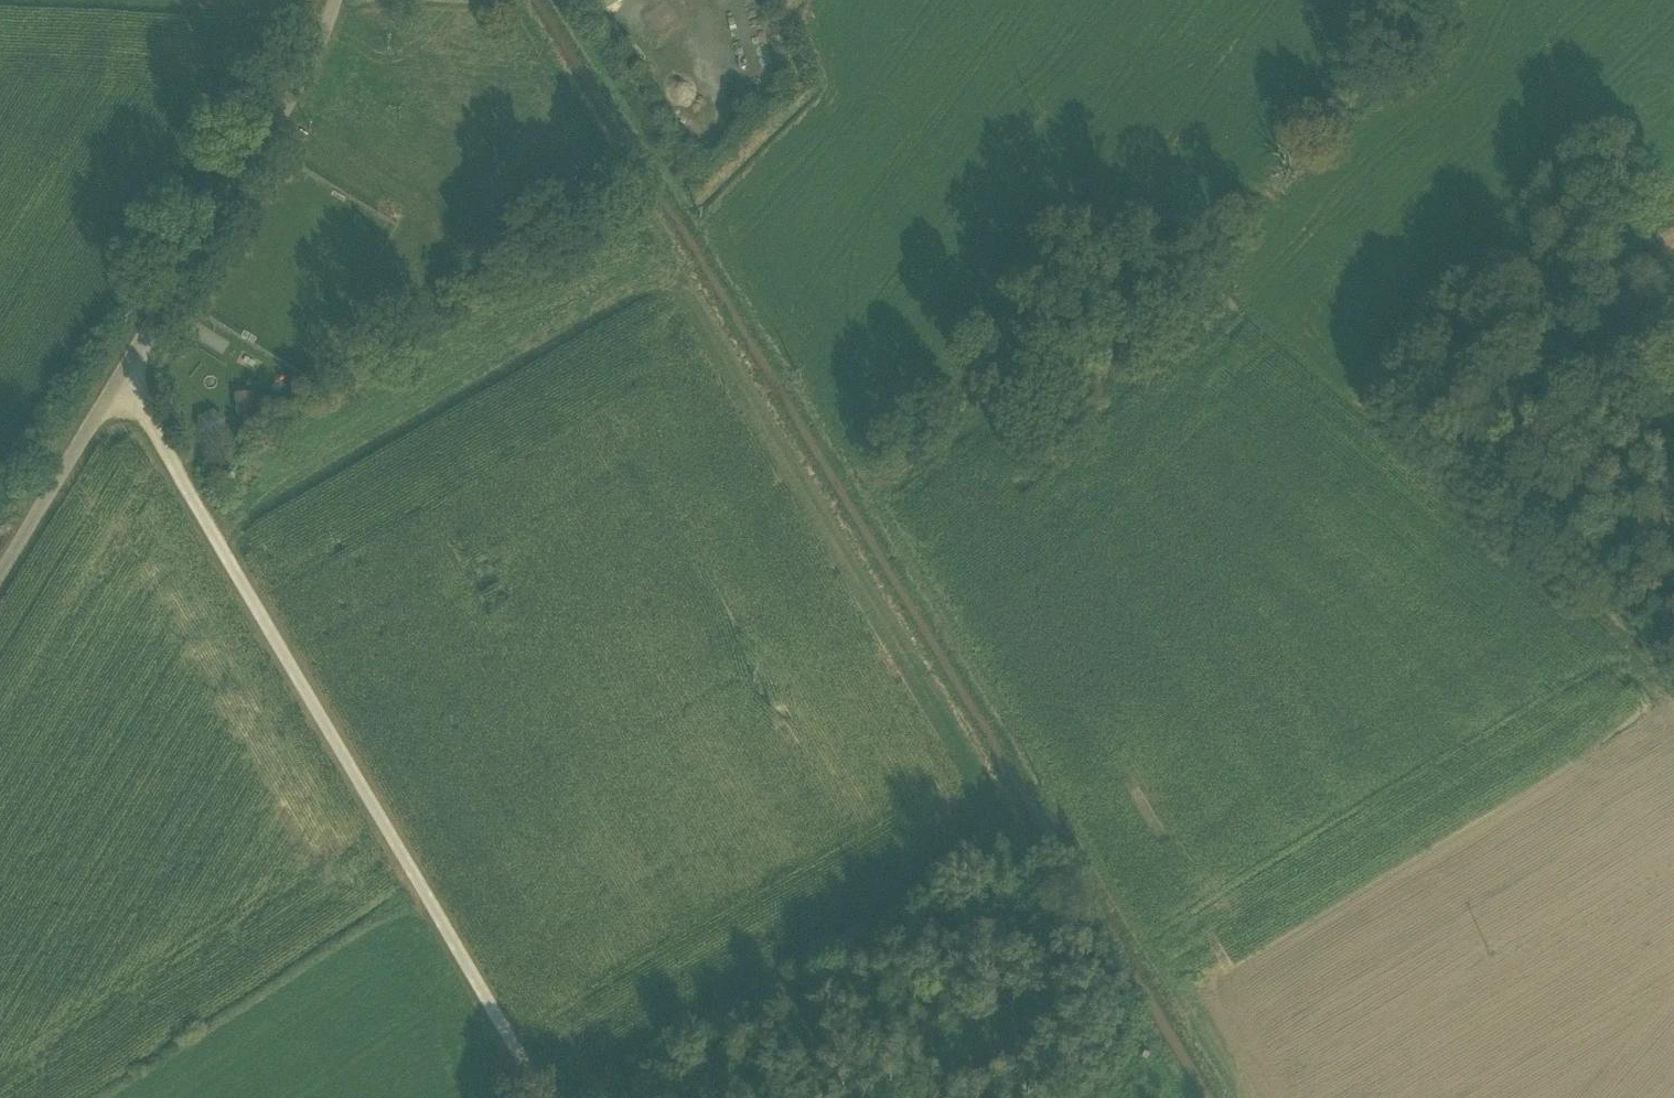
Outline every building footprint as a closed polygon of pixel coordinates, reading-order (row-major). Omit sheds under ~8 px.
[(606,10),(622,0),(600,0),(606,10)] [(252,394),(234,395),(236,415),(253,414),(252,394)] [(223,436),(224,422),(213,411),(198,418),(197,433),(210,442),(223,436)]
